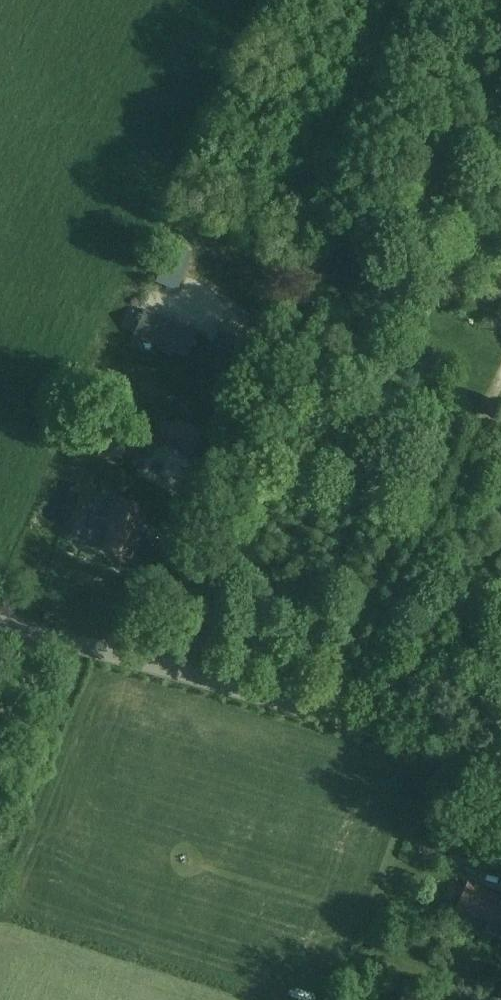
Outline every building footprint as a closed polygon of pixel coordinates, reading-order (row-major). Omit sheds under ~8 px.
[(177,291),(193,253),(172,244),(156,282),(177,291)] [(187,356),(196,334),(145,313),(135,335),(187,356)] [(240,355),(249,334),(223,322),(213,343),(240,355)] [(203,431),(177,420),(166,446),(192,457),(203,431)] [(114,449),(116,463),(128,462),(126,448),(114,449)] [(148,486),(158,483),(154,468),(144,471),(148,486)] [(114,498),(106,520),(91,515),(91,517),(75,511),(66,536),(86,543),(87,539),(98,543),(97,546),(130,558),(147,510),(114,498)] [(500,925),(500,899),(468,884),(458,906),(500,925)]
